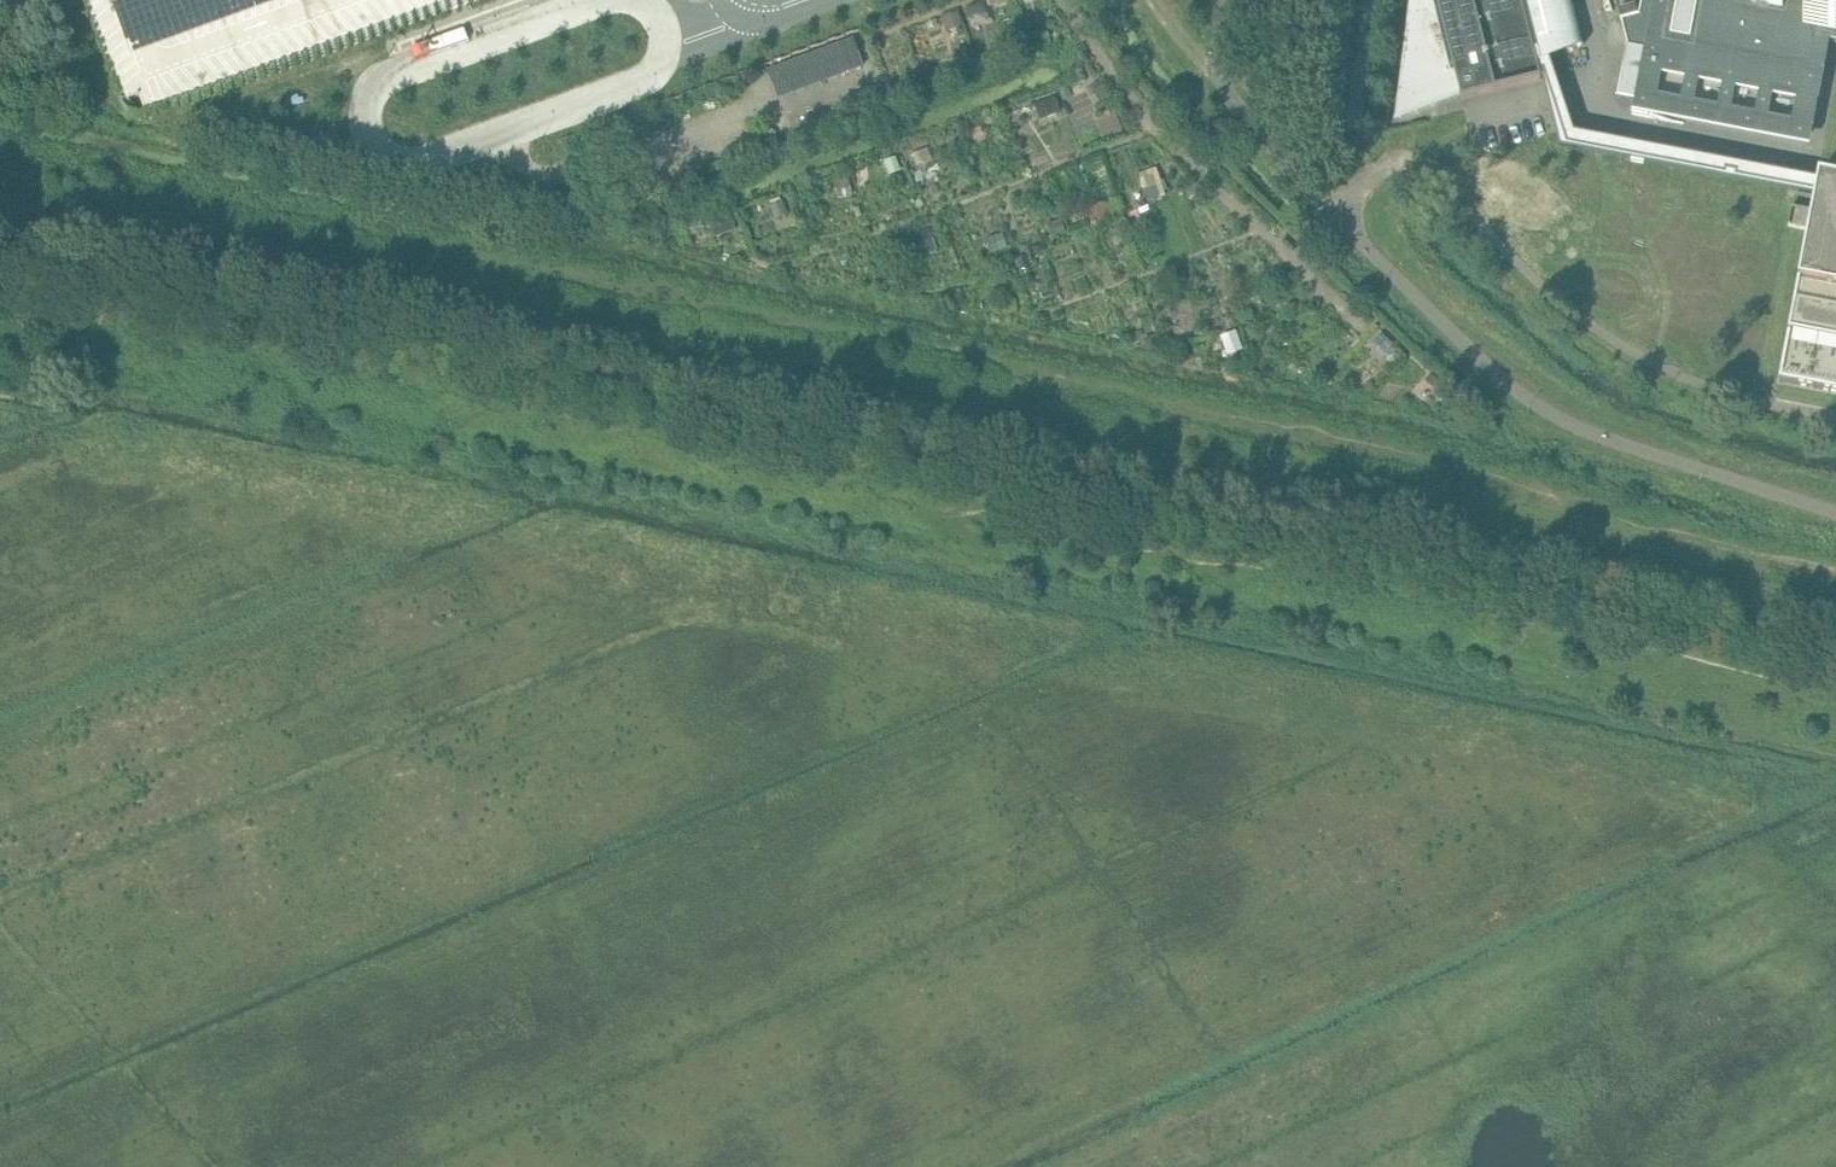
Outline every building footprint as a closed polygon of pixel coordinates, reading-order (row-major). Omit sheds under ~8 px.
[(148,118),(356,45),(479,0),(83,0),(98,39),(124,108),(126,111),(129,114),(131,116),(134,118),(138,119),(141,119),(145,119),(148,118)] [(969,6),(973,17),(989,11),(984,0),(983,0),(969,6)] [(1011,0),(993,0),(996,13),(1014,9),(1011,0)] [(1403,112),(1459,90),(1461,99),(1541,79),(1536,59),(1577,42),(1578,48),(1581,48),(1569,0),(1417,0),(1403,112)] [(1618,95),(1635,98),(1633,113),(1809,146),(1812,132),(1829,42),(1835,43),(1835,0),(1641,0),(1638,13),(1635,14),(1621,19),(1621,20),(1628,45),(1618,95)] [(768,70),(779,97),(863,65),(852,38),(768,70)] [(1054,98),(1038,105),(1043,119),(1060,113),(1054,98)] [(925,162),(920,151),(913,153),(917,165),(925,162)] [(1780,380),(1835,391),(1835,180),(1819,176),(1815,195),(1812,210),(1792,206),(1788,225),(1809,229),(1780,380)] [(1159,181),(1141,187),(1146,201),(1164,195),(1159,181)] [(1103,202),(1087,208),(1092,222),(1109,216),(1103,202)] [(931,231),(905,241),(913,263),(939,252),(931,231)] [(1001,233),(985,238),(989,253),(1005,248),(1001,233)] [(1028,252),(1016,258),(1023,273),(1035,268),(1028,252)] [(1230,353),(1243,349),(1237,332),(1225,336),(1230,353)] [(1438,382),(1431,376),(1424,384),(1431,390),(1438,382)]
